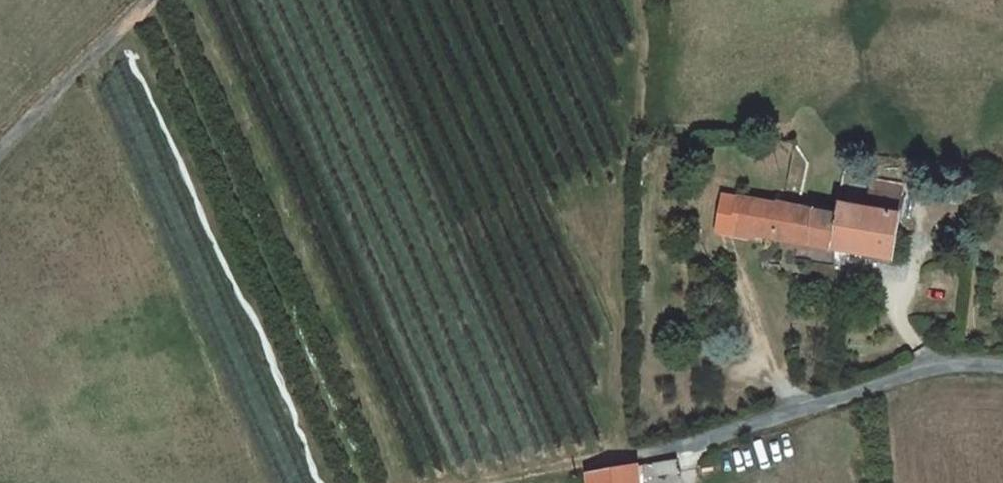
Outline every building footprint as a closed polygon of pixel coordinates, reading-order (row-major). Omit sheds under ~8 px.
[(887,184),(884,200),(916,207),(919,190),(887,184)] [(758,211),(757,221),(845,238),(851,204),(791,193),(790,197),(748,190),(745,208),(758,211)] [(918,207),(916,207),(884,200),(853,193),(851,204),(845,238),(909,250),(918,207)] [(745,208),(743,219),(757,221),(758,211),(745,208)] [(693,456),(628,462),(622,463),(604,464),(606,482),(652,482),(651,468),(694,468),(693,456)]
